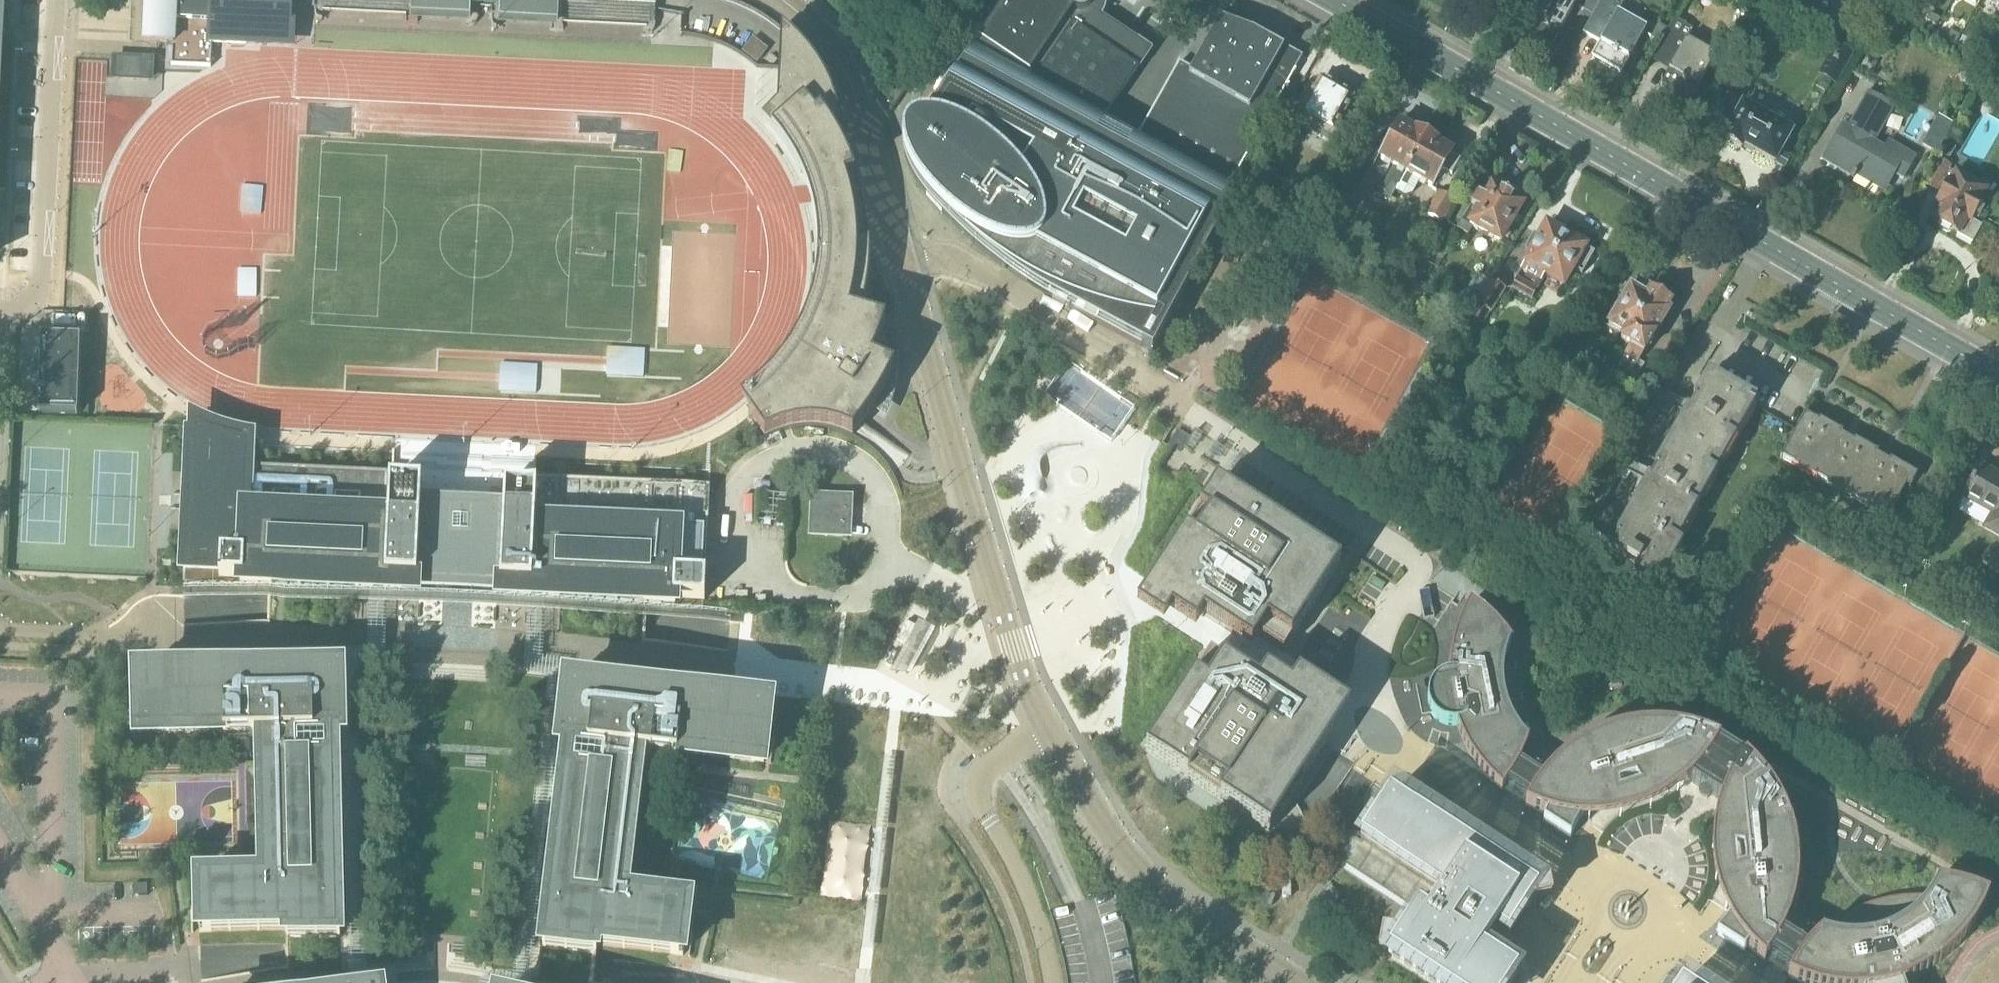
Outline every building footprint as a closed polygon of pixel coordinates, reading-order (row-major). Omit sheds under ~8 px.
[(6,191),(14,40),(5,39),(5,28),(6,28),(7,0),(0,0),(0,191),(6,191)] [(147,42),(172,44),(170,65),(211,67),(212,45),(246,46),(246,41),(294,43),(295,25),(291,25),(293,0),(150,0),(147,42)] [(479,7),(492,8),(491,13),(491,12),(491,17),(499,18),(498,18),(498,19),(499,20),(500,20),(501,19),(552,21),(552,22),(563,22),(645,26),(646,27),(647,28),(648,27),(648,26),(647,25),(655,26),(656,5),(559,0),(315,0),(315,8),(322,9),(321,10),(322,11),(323,11),(324,10),(406,14),(418,15),(418,14),(469,17),(469,18),(469,19),(470,19),(471,19),(471,18),(471,17),(470,16),(479,17),(479,12),(478,12),(479,7)] [(974,58),(1105,119),(1140,68),(1140,69),(1156,45),(1106,12),(1102,16),(1098,14),(1099,13),(1100,11),(1101,9),(1102,7),(1102,5),(1102,3),(1102,0),(1006,0),(991,23),(979,42),(983,45),(974,58)] [(1522,29),(1552,46),(1578,1),(1576,0),(1516,0),(1513,5),(1530,14),(1522,29)] [(1593,16),(1583,32),(1601,42),(1592,57),(1621,74),(1647,29),(1617,12),(1623,1),(1621,0),(1601,0),(1592,16),(1593,16)] [(1676,19),(1662,43),(1652,60),(1670,70),(1661,85),(1691,101),(1717,56),(1686,39),(1692,28),(1676,19)] [(1138,135),(1137,137),(1230,188),(1232,186),(1231,186),(1285,89),(1287,90),(1290,86),(1288,84),(1294,74),(1296,71),(1295,70),(1294,70),(1291,68),(1298,55),(1239,22),(1232,24),(1220,20),(1192,69),(1179,62),(1138,135)] [(1868,32),(1858,26),(1850,40),(1861,45),(1868,32)] [(749,407),(774,443),(781,440),(787,437),(791,435),(801,433),(803,432),(810,431),(815,431),(820,431),(825,431),(832,431),(837,432),(842,433),(849,435),(853,437),(860,439),(862,440),(866,435),(872,427),(876,422),(883,413),(888,416),(892,407),(894,399),(896,390),(898,390),(899,389),(900,388),(901,387),(901,386),(901,385),(901,384),(901,383),(900,382),(904,374),(898,371),(898,368),(897,362),(897,357),(896,354),(885,356),(888,349),(891,342),(893,334),(895,327),(871,320),(873,312),(875,305),(876,297),(877,289),(878,286),(879,278),(879,271),(879,268),(879,264),(879,257),(879,249),(877,249),(876,238),(875,230),(875,226),(874,222),(873,214),(871,206),(870,202),(857,155),(845,109),(844,106),(842,101),(840,95),(837,90),(835,84),(833,82),(830,76),(824,67),(817,59),(813,54),(808,49),(804,44),(801,42),(796,37),(791,33),(787,111),(776,123),(771,128),(778,135),(785,143),(789,149),(795,157),(799,163),(801,166),(803,169),(806,175),(811,184),(814,192),(817,199),(818,202),(820,209),(821,212),(822,219),(823,222),(824,229),(825,236),(826,242),(826,246),(827,249),(827,256),(827,263),(827,266),(826,273),(826,276),(825,283),(825,286),(824,293),(823,297),(820,306),(819,313),(816,319),(813,329),(808,337),(804,347),(800,353),(798,356),(793,364),(787,373),(780,380),(778,383),(773,388),(765,395),(763,397),(757,401),(749,407)] [(1829,56),(1846,65),(1853,53),(1839,45),(1836,50),(1834,49),(1829,56)] [(998,264),(1004,268),(1012,274),(1024,282),(1027,284),(1036,290),(1045,295),(1053,300),(1152,353),(1239,193),(1230,188),(1137,137),(1118,126),(1105,119),(974,58),(971,55),(926,122),(922,122),(918,123),(915,124),(911,126),(909,128),(906,131),(905,134),(903,138),(903,141),(903,145),(903,149),(904,154),(906,159),(906,161),(907,164),(909,168),(913,175),(915,179),(919,186),(922,190),(930,199),(939,209),(945,216),(955,226),(962,233),(972,242),(983,251),(989,257),(994,260),(998,264)] [(1867,56),(1861,67),(1872,73),(1878,62),(1867,56)] [(150,79),(151,62),(116,60),(115,78),(150,79)] [(1352,97),(1351,91),(1342,86),(1337,89),(1321,80),(1302,112),(1303,113),(1297,124),(1335,145),(1340,144),(1343,139),(1341,133),(1334,129),(1352,97)] [(1842,125),(1822,160),(1837,168),(1838,165),(1852,173),(1850,177),(1854,179),(1856,175),(1879,189),(1889,172),(1894,175),(1903,180),(1917,157),(1888,141),(1884,149),(1875,144),(1895,109),(1867,93),(1848,128),(1842,125)] [(1775,109),(1769,120),(1727,96),(1714,120),(1729,128),(1723,139),(1741,148),(1743,145),(1762,156),(1774,162),(1791,132),(1785,129),(1791,118),(1775,109)] [(1395,192),(1425,139),(1416,133),(1421,125),(1406,117),(1400,126),(1381,160),(1394,168),(1379,196),(1390,202),(1395,192)] [(1954,140),(1949,137),(1939,155),(1947,159),(1955,145),(1952,143),(1954,140)] [(1425,139),(1395,192),(1405,197),(1412,195),(1419,182),(1432,189),(1442,171),(1452,176),(1461,161),(1451,155),(1452,155),(1436,146),(1437,145),(1425,139)] [(1360,145),(1335,192),(1352,201),(1377,154),(1360,145)] [(1950,165),(1939,158),(1924,183),(1937,190),(1943,179),(1947,181),(1935,203),(1940,206),(1932,221),(1938,224),(1940,229),(1946,233),(1950,232),(1956,235),(1957,235),(1968,240),(1977,223),(1972,220),(1983,201),(1991,188),(1955,168),(1953,171),(1948,169),(1950,165)] [(1471,206),(1462,221),(1469,225),(1469,226),(1501,244),(1525,203),(1524,203),(1527,197),(1496,179),(1493,185),(1485,180),(1476,194),(1477,195),(1470,206),(1471,206)] [(1427,213),(1428,213),(1442,221),(1454,200),(1439,191),(1427,213)] [(1517,278),(1510,289),(1531,300),(1545,276),(1563,286),(1572,269),(1582,274),(1594,253),(1580,245),(1578,241),(1573,238),(1569,239),(1546,226),(1538,241),(1531,238),(1525,249),(1531,252),(1520,273),(1529,278),(1528,280),(1534,283),(1532,286),(1517,278)] [(1476,273),(1468,287),(1482,296),(1491,282),(1476,273)] [(1492,280),(1491,282),(1482,296),(1477,304),(1478,305),(1470,318),(1481,325),(1490,313),(1491,314),(1506,290),(1492,280)] [(1608,325),(1623,334),(1619,340),(1630,347),(1629,348),(1625,346),(1620,353),(1637,364),(1668,312),(1666,310),(1670,304),(1650,293),(1652,290),(1651,287),(1640,280),(1636,281),(1631,290),(1629,289),(1608,325)] [(38,414),(78,416),(81,338),(41,337),(40,352),(38,414)] [(1687,410),(1654,469),(1656,470),(1652,478),(1649,477),(1648,478),(1649,479),(1616,536),(1618,537),(1616,542),(1587,526),(1574,549),(1604,565),(1612,549),(1664,577),(1684,541),(1679,538),(1698,505),(1699,506),(1699,504),(1736,437),(1737,437),(1738,436),(1737,435),(1756,403),(1757,402),(1739,392),(1707,374),(1693,400),(1695,401),(1690,410),(1687,408),(1686,409),(1687,410)] [(1853,443),(1843,437),(1841,436),(1842,433),(1819,420),(1818,422),(1804,415),(1780,457),(1794,465),(1798,458),(1819,470),(1815,477),(1829,485),(1833,478),(1855,491),(1851,497),(1865,505),(1869,499),(1891,511),(1913,473),(1890,460),(1889,462),(1876,455),(1877,453),(1855,440),(1853,443)] [(183,568),(183,583),(184,583),(188,583),(301,588),(417,594),(417,581),(500,585),(499,598),(586,602),(647,605),(661,605),(661,604),(674,605),(674,599),(705,600),(706,564),(709,514),(709,513),(709,500),(710,489),(708,489),(535,480),(534,480),(533,487),(505,486),(504,506),(421,502),(422,482),(393,481),(393,474),(392,474),(249,467),(247,467),(228,466),(229,433),(226,432),(223,431),(220,430),(217,429),(213,428),(210,426),(207,425),(204,424),(201,422),(198,421),(195,419),(193,435),(190,435),(183,568)] [(1993,898),(1860,822),(1746,756),(1745,758),(1745,757),(1743,759),(1731,751),(1719,743),(1720,741),(1719,741),(1676,716),(1530,744),(1529,740),(1528,731),(1530,731),(1528,723),(1526,723),(1522,701),(1524,700),(1522,692),(1520,692),(1516,669),(1518,669),(1516,661),(1514,661),(1511,643),(1510,640),(1510,638),(1512,638),(1510,630),(1508,630),(1506,618),(1464,594),(1190,437),(1178,430),(1172,427),(1162,442),(1152,458),(1133,664),(1133,669),(1132,675),(1132,681),(1132,685),(1133,691),(1133,695),(1134,702),(1134,706),(1135,715),(1137,722),(1139,731),(1140,736),(1142,741),(1146,752),(1149,759),(1152,766),(1154,771),(1158,777),(1237,829),(1266,830),(1270,833),(1273,829),(1281,830),(1291,830),(1301,828),(1310,823),(1317,819),(1321,815),(1338,790),(1331,884),(1328,888),(1316,907),(1326,913),(1327,915),(1433,982),(1938,982),(1993,898)] [(1511,454),(1515,447),(1517,443),(1509,439),(1499,457),(1507,461),(1511,454)] [(1522,451),(1515,447),(1511,454),(1518,458),(1522,451)] [(1980,465),(1962,496),(1992,514),(1984,528),(1998,536),(1998,476),(1980,465)] [(1958,477),(1951,488),(1958,492),(1964,480),(1958,477)] [(849,536),(849,535),(850,498),(813,496),(811,534),(849,536)] [(1990,570),(1998,575),(1998,555),(1990,570)] [(640,686),(641,667),(655,668),(656,643),(727,652),(729,640),(730,623),(732,623),(733,607),(674,605),(661,604),(661,605),(499,598),(500,585),(417,581),(417,594),(301,588),(299,588),(184,583),(183,595),(184,595),(183,609),(183,626),(266,624),(264,668),(259,668),(259,676),(136,678),(137,732),(224,730),(224,738),(261,737),(262,762),(261,762),(263,877),(198,879),(200,933),(286,931),(286,938),(287,938),(288,969),(272,971),(274,982),(592,982),(595,953),(596,953),(597,945),(683,956),(689,902),(625,894),(638,780),(637,780),(640,755),(677,759),(678,752),(764,762),(767,738),(770,709),(649,694),(649,687),(640,686)] [(910,680),(940,615),(913,602),(883,667),(910,680)] [(1833,741),(1845,748),(1849,741),(1838,734),(1833,741)] [(1135,979),(1130,949),(1123,919),(1113,890),(1067,905),(1050,911),(1058,937),(1064,963),(1068,982),(1135,982),(1135,979)]
